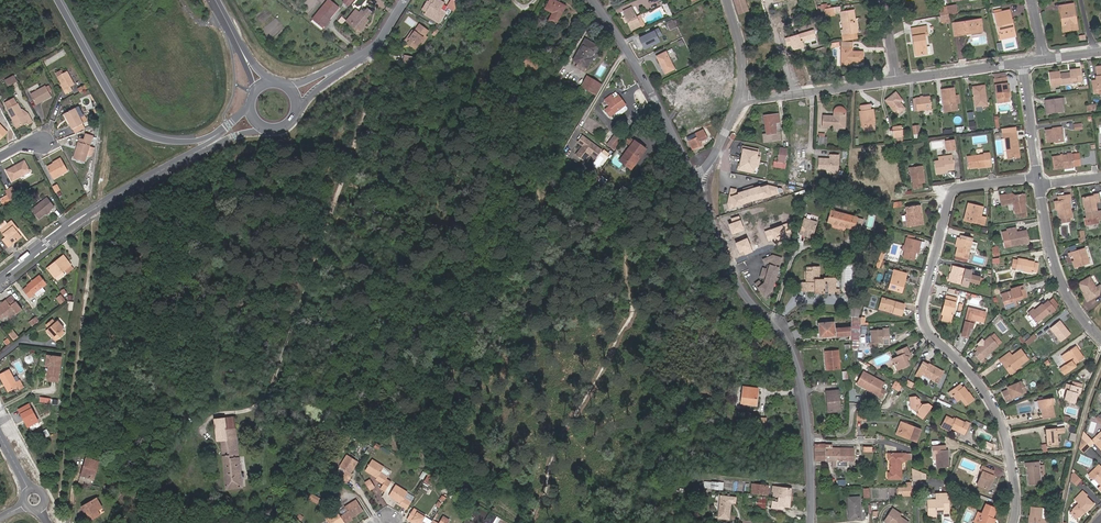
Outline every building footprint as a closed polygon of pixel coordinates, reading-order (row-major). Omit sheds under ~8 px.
[(337,6),(330,0),(328,0),(312,17),(321,25),(327,17),(328,19),(335,11),(334,10),(337,6)] [(439,23),(445,13),(439,10),(444,3),(440,0),(429,0),(428,2),(430,3),(426,11),(424,14),(439,23)] [(454,11),(460,3),(455,0),(452,0),(448,8),(454,11)] [(550,20),(556,23),(565,6),(553,0),(550,0),(546,9),(553,13),(550,20)] [(739,13),(748,10),(745,0),(736,0),(739,13)] [(422,9),(426,11),(430,3),(428,2),(427,1),(422,9)] [(625,16),(632,31),(640,26),(631,8),(624,11),(625,15),(625,16)] [(1075,23),(1073,8),(1060,11),(1062,25),(1066,25),(1066,30),(1073,28),(1072,24),(1075,23)] [(346,21),(360,32),(368,21),(366,19),(372,12),(367,9),(364,11),(363,12),(362,10),(359,13),(355,10),(346,21)] [(841,12),(845,34),(858,31),(854,10),(841,12)] [(999,40),(1005,38),(1005,37),(1013,34),(1012,27),(1009,28),(1009,24),(1011,24),(1010,19),(1008,11),(992,15),(994,23),(995,23),(999,40)] [(321,25),(324,27),(330,20),(328,19),(327,17),(321,25)] [(957,22),(958,35),(967,33),(966,31),(977,30),(975,19),(957,22)] [(675,20),(668,24),(672,29),(678,25),(675,20)] [(421,25),(410,39),(419,45),(429,32),(421,25)] [(928,45),(925,33),(925,30),(928,29),(927,25),(916,26),(917,31),(912,32),(914,42),(917,41),(919,54),(927,53),(927,52),(932,51),(931,44),(928,45)] [(658,29),(640,39),(645,49),(659,42),(657,37),(661,35),(658,29)] [(814,30),(784,38),(786,46),(790,45),(792,51),(803,47),(802,42),(816,39),(814,30)] [(843,41),(859,38),(858,31),(845,34),(842,34),(843,41)] [(574,60),(579,63),(587,67),(592,58),(591,57),(597,46),(585,40),(574,60)] [(853,47),(842,46),(841,64),(850,64),(850,62),(853,62),(863,62),(863,52),(853,51),(853,47)] [(527,53),(521,64),(535,71),(541,61),(527,53)] [(665,73),(674,69),(665,53),(657,57),(665,73)] [(404,61),(413,63),(414,56),(405,54),(404,61)] [(585,72),(587,67),(579,63),(577,67),(585,72)] [(1092,95),(1097,94),(1097,89),(1100,89),(1100,67),(1095,68),(1096,77),(1094,77),(1095,82),(1091,83),(1092,95)] [(1058,75),(1060,85),(1071,84),(1070,81),(1076,81),(1076,83),(1081,82),(1080,69),(1069,70),(1070,73),(1058,75)] [(64,91),(69,88),(74,85),(67,73),(58,78),(64,91)] [(13,76),(5,81),(9,88),(18,84),(13,76)] [(581,86),(596,95),(602,85),(587,76),(581,86)] [(996,100),(1007,99),(1006,91),(1005,78),(993,80),(996,100)] [(687,86),(689,91),(687,92),(695,108),(705,104),(695,82),(687,86)] [(74,85),(64,91),(68,98),(78,93),(74,85)] [(971,87),(974,107),(984,105),(981,86),(971,87)] [(45,87),(31,95),(36,105),(51,96),(45,87)] [(942,89),(945,108),(956,106),(953,87),(942,89)] [(618,100),(620,99),(616,92),(610,96),(613,100),(616,97),(618,100)] [(886,100),(897,114),(904,109),(899,102),(901,100),(895,93),(886,100)] [(606,109),(610,116),(615,112),(625,105),(620,99),(618,100),(616,97),(613,100),(610,96),(606,100),(610,106),(606,109)] [(917,110),(931,109),(929,96),(915,98),(917,110)] [(1045,102),(1047,115),(1063,113),(1061,100),(1045,102)] [(7,110),(13,121),(15,120),(19,127),(27,123),(28,125),(32,122),(27,114),(24,116),(17,105),(7,110)] [(617,115),(619,115),(626,109),(627,108),(625,105),(615,112),(617,115)] [(861,111),(863,126),(874,125),(871,110),(870,110),(869,105),(861,106),(862,110),(861,111)] [(823,116),(823,128),(844,129),(845,112),(845,110),(843,109),(841,108),(839,107),(838,107),(837,108),(835,109),(834,110),(834,111),(833,117),(823,116)] [(65,115),(73,130),(83,124),(75,109),(65,115)] [(764,116),(766,134),(776,133),(775,123),(778,123),(778,114),(764,116)] [(83,124),(73,130),(75,133),(85,128),(83,124)] [(894,125),(894,137),(904,137),(905,125),(894,125)] [(1047,143),(1051,143),(1059,142),(1058,129),(1053,130),(1054,131),(1045,132),(1047,143)] [(703,130),(696,134),(687,138),(693,149),(701,145),(700,142),(707,138),(703,130)] [(1007,140),(1009,162),(1022,161),(1018,134),(1003,136),(1004,140),(1007,140)] [(85,136),(84,140),(80,139),(73,159),(85,162),(91,137),(85,136)] [(602,151),(583,136),(578,143),(585,148),(584,149),(581,149),(576,155),(585,161),(590,155),(595,159),(602,151)] [(622,141),(616,136),(610,142),(617,147),(622,141)] [(634,141),(624,158),(635,165),(646,148),(634,141)] [(945,143),(946,153),(954,151),(953,142),(945,143)] [(759,149),(742,146),(738,170),(754,173),(759,149)] [(779,148),(776,167),(783,168),(786,149),(779,148)] [(826,159),(819,159),(818,169),(826,169),(828,171),(832,172),(834,170),(838,170),(839,156),(830,155),(830,161),(826,161),(826,159)] [(967,158),(968,170),(984,167),(984,168),(990,167),(988,155),(967,158)] [(1055,169),(1074,167),(1073,160),(1079,160),(1079,156),(1053,159),(1055,169)] [(944,171),(954,170),(952,157),(943,158),(943,163),(935,164),(936,175),(945,174),(945,173),(944,171)] [(632,169),(635,165),(624,158),(621,162),(632,169)] [(54,180),(68,172),(61,160),(53,165),(54,167),(53,168),(52,167),(48,169),(54,180)] [(24,163),(6,172),(12,183),(30,173),(24,163)] [(922,168),(912,169),(913,178),(911,178),(913,190),(922,189),(921,184),(924,183),(922,168)] [(1,197),(4,203),(19,196),(14,186),(6,189),(8,194),(1,197)] [(729,204),(730,209),(743,205),(743,204),(763,198),(779,193),(777,188),(768,186),(764,187),(764,186),(754,189),(753,187),(744,190),(745,192),(739,194),(739,195),(735,196),(736,191),(732,190),(729,204)] [(620,200),(625,193),(619,189),(615,195),(620,200)] [(1023,205),(1022,197),(1012,198),(1012,196),(1001,197),(1002,206),(1013,205),(1015,216),(1026,214),(1025,205),(1023,205)] [(1083,200),(1085,209),(1086,221),(1096,220),(1096,221),(1100,220),(1100,213),(1095,214),(1094,205),(1098,204),(1097,196),(1093,197),(1093,198),(1083,200)] [(1059,202),(1057,203),(1058,211),(1059,220),(1071,218),(1069,202),(1070,201),(1070,197),(1058,198),(1059,202)] [(46,198),(31,210),(38,219),(53,207),(46,198)] [(970,216),(966,216),(965,222),(984,227),(986,220),(981,219),(984,209),(973,206),(970,216)] [(906,216),(907,229),(923,226),(920,208),(906,210),(907,216),(906,216)] [(832,211),(828,223),(855,230),(858,218),(832,211)] [(739,215),(731,219),(732,223),(728,224),(732,235),(745,230),(739,215)] [(800,233),(813,237),(818,222),(804,217),(800,233)] [(14,228),(16,227),(11,221),(1,229),(6,237),(4,239),(10,246),(21,237),(16,231),(14,228)] [(789,222),(764,232),(767,241),(793,231),(789,222)] [(1013,247),(1022,245),(1022,244),(1029,243),(1027,233),(1017,235),(1017,230),(1009,231),(1010,236),(1011,236),(1012,240),(1004,242),(1005,248),(1013,247)] [(747,238),(735,243),(739,252),(743,251),(745,255),(753,252),(747,238)] [(923,245),(914,242),(907,240),(906,240),(905,246),(903,247),(902,250),(905,251),(903,258),(913,260),(915,253),(915,251),(918,252),(919,248),(922,249),(923,245)] [(971,243),(959,240),(957,250),(955,256),(967,259),(971,243)] [(1075,262),(1077,268),(1090,264),(1084,249),(1069,253),(1070,258),(1074,257),(1075,262)] [(769,269),(763,267),(761,276),(766,277),(765,282),(762,284),(759,280),(756,283),(765,295),(772,290),(781,257),(773,254),(764,258),(765,262),(771,260),(769,269)] [(61,255),(49,265),(51,266),(62,257),(61,255)] [(71,269),(62,257),(51,266),(49,265),(46,268),(53,277),(62,270),(65,273),(71,269)] [(873,268),(879,270),(882,262),(876,260),(873,268)] [(1018,262),(1016,269),(1016,270),(1025,272),(1024,273),(1032,275),(1032,273),(1036,274),(1038,266),(1027,263),(1027,262),(1018,260),(1018,262)] [(836,278),(825,278),(825,279),(820,279),(820,278),(820,267),(812,267),(812,271),(807,271),(807,281),(815,281),(815,283),(799,283),(800,291),(815,291),(815,293),(825,294),(825,289),(836,289),(836,278)] [(951,282),(963,285),(967,271),(954,268),(951,282)] [(893,272),(888,290),(900,293),(903,283),(902,282),(904,275),(893,272)] [(44,284),(37,275),(25,285),(33,293),(44,284)] [(972,277),(970,283),(980,286),(981,279),(972,277)] [(1083,294),(1088,302),(1099,295),(1089,278),(1078,285),(1081,289),(1082,288),(1085,292),(1083,294)] [(1017,302),(1027,299),(1023,288),(1012,291),(1013,293),(1002,296),(1006,310),(1017,307),(1015,301),(1017,300),(1017,302)] [(62,294),(57,297),(61,303),(66,300),(62,294)] [(11,308),(14,312),(20,307),(13,300),(9,295),(4,299),(0,302),(0,318),(5,313),(11,308)] [(944,316),(951,318),(956,299),(948,297),(948,298),(947,301),(945,301),(943,307),(946,308),(944,316)] [(883,310),(885,301),(883,300),(880,311),(893,314),(893,312),(883,310)] [(893,312),(893,314),(902,317),(904,306),(885,301),(883,310),(893,312)] [(1043,306),(1035,312),(1030,316),(1037,325),(1049,314),(1050,315),(1055,311),(1049,303),(1044,307),(1043,306)] [(11,308),(5,313),(8,317),(14,312),(11,308)] [(969,309),(961,337),(967,338),(970,329),(972,330),(973,325),(974,325),(975,320),(983,322),(985,313),(969,309)] [(28,321),(32,326),(39,320),(34,315),(28,321)] [(951,318),(944,316),(942,323),(950,324),(951,318)] [(49,325),(48,326),(54,333),(53,335),(56,338),(64,331),(61,328),(64,326),(58,319),(55,321),(52,317),(46,321),(49,325)] [(860,341),(861,326),(862,317),(859,317),(854,317),(852,317),(852,326),(852,336),(852,340),(857,341),(860,341)] [(1051,328),(1060,341),(1070,333),(1060,321),(1051,328)] [(835,337),(852,336),(852,326),(834,328),(834,322),(819,323),(820,338),(835,336),(835,337)] [(17,336),(11,329),(7,331),(13,339),(17,336)] [(889,346),(888,330),(883,330),(883,331),(871,332),(872,344),(874,344),(874,349),(881,348),(881,344),(884,344),(884,346),(889,346)] [(1029,344),(1038,337),(1035,333),(1026,340),(1029,344)] [(997,347),(995,343),(991,339),(990,338),(975,350),(976,352),(974,355),(980,362),(997,347)] [(1066,354),(1074,366),(1083,360),(1075,348),(1066,354)] [(897,366),(899,370),(908,366),(907,362),(904,361),(905,360),(911,357),(907,349),(897,354),(899,358),(892,361),(895,367),(897,366)] [(826,352),(827,370),(840,369),(839,351),(826,352)] [(1005,363),(1011,371),(1027,360),(1021,352),(1012,358),(1010,355),(1003,360),(1005,363)] [(59,355),(46,354),(45,363),(48,364),(46,378),(56,379),(59,355)] [(923,362),(916,375),(921,378),(923,375),(937,383),(943,373),(936,368),(935,370),(928,366),(928,364),(923,362)] [(1008,373),(1011,371),(1005,363),(1002,365),(1008,373)] [(8,368),(0,373),(0,377),(7,390),(17,384),(18,386),(22,384),(19,378),(15,380),(8,368)] [(886,383),(863,370),(856,385),(878,397),(886,383)] [(1021,382),(1017,384),(1022,395),(1026,393),(1021,382)] [(973,399),(968,392),(967,393),(963,387),(962,387),(960,384),(951,391),(954,395),(958,401),(961,398),(966,404),(973,399)] [(1012,400),(1022,395),(1017,384),(1006,389),(1007,391),(1001,394),(1006,404),(1012,401),(1012,400)] [(1068,391),(1064,401),(1074,405),(1078,395),(1080,395),(1082,387),(1074,384),(1073,387),(1072,387),(1070,392),(1068,391)] [(757,388),(743,386),(741,403),(755,404),(757,388)] [(842,413),(839,392),(827,394),(828,400),(829,400),(831,408),(829,408),(830,415),(842,413)] [(917,414),(923,419),(933,408),(929,404),(924,404),(922,404),(921,403),(920,400),(915,396),(909,398),(911,409),(916,409),(918,410),(919,412),(917,414)] [(1052,399),(1042,400),(1043,407),(1042,407),(1042,413),(1043,420),(1054,418),(1052,405),(1053,405),(1052,399)] [(17,407),(23,417),(24,416),(28,423),(29,423),(37,418),(28,401),(17,407)] [(865,416),(865,411),(856,410),(856,419),(865,419),(865,416)] [(234,417),(214,418),(216,441),(220,441),(225,488),(242,486),(234,417)] [(952,429),(965,435),(970,424),(966,422),(966,423),(956,419),(955,421),(946,417),(942,427),(950,432),(952,429)] [(900,433),(904,422),(901,421),(897,433),(911,439),(912,437),(900,433)] [(912,437),(911,439),(917,441),(921,429),(904,422),(900,433),(912,437)] [(1046,430),(1047,446),(1058,445),(1057,434),(1064,434),(1064,429),(1046,430)] [(1085,454),(1091,448),(1084,440),(1080,450),(1085,454)] [(816,460),(826,460),(825,444),(815,444),(816,460)] [(837,461),(836,448),(833,448),(833,444),(825,444),(826,460),(837,461)] [(936,451),(938,468),(949,467),(948,450),(944,450),(944,446),(932,446),(932,451),(936,451)] [(841,461),(851,462),(852,448),(842,448),(842,455),(838,455),(838,461),(838,462),(841,462),(841,461)] [(890,460),(902,464),(902,461),(906,461),(906,453),(888,453),(888,459),(890,459),(890,460)] [(344,470),(340,477),(347,481),(351,475),(348,473),(351,468),(352,469),(357,462),(346,455),(339,467),(344,470)] [(98,460),(85,457),(81,474),(94,478),(98,460)] [(383,492),(389,482),(385,479),(387,477),(379,472),(382,467),(371,460),(365,471),(371,475),(372,474),(377,477),(375,479),(382,484),(379,489),(383,492)] [(902,478),(902,464),(890,460),(890,472),(888,472),(888,478),(902,478)] [(1041,484),(1040,474),(1040,465),(1040,462),(1025,463),(1026,467),(1027,467),(1029,485),(1041,484)] [(390,475),(392,470),(385,466),(383,471),(390,475)] [(988,489),(991,484),(989,483),(990,480),(992,481),(994,476),(992,475),(993,471),(982,466),(980,470),(982,471),(976,484),(988,489)] [(1095,480),(1096,479),(1100,485),(1100,466),(1091,476),(1095,480)] [(912,468),(913,479),(921,478),(920,471),(915,469),(912,468)] [(1081,479),(1076,474),(1072,479),(1071,485),(1076,489),(1081,483),(1079,481),(1081,479)] [(344,486),(347,481),(340,477),(337,482),(341,485),(344,486)] [(368,480),(364,483),(368,490),(372,487),(368,480)] [(338,490),(341,485),(337,482),(335,481),(332,487),(338,490)] [(751,484),(750,493),(767,495),(768,486),(751,484)] [(405,509),(409,502),(403,498),(406,493),(394,485),(387,496),(394,500),(395,499),(400,502),(398,505),(405,509)] [(773,491),(772,495),(778,496),(783,497),(783,494),(790,495),(791,488),(772,486),(772,491),(773,491)] [(927,500),(928,513),(936,513),(936,509),(943,509),(944,511),(949,510),(947,496),(942,496),(942,493),(936,494),(936,499),(927,500)] [(783,497),(778,496),(777,502),(772,501),(771,507),(782,509),(783,506),(789,506),(790,495),(783,494),(783,497)] [(1081,505),(1073,514),(1079,519),(1082,516),(1083,517),(1088,511),(1089,512),(1095,506),(1088,498),(1089,497),(1085,494),(1078,501),(1081,505)] [(735,497),(720,495),(718,518),(728,519),(730,503),(735,503),(735,497)] [(849,498),(850,518),(860,518),(859,497),(849,498)] [(95,512),(98,510),(102,508),(97,498),(82,507),(84,512),(85,511),(88,515),(86,516),(89,521),(97,516),(95,512)] [(339,517),(343,522),(345,522),(350,520),(348,517),(353,514),(354,515),(361,510),(354,500),(342,507),(346,513),(339,517)] [(984,516),(981,522),(996,522),(997,522),(994,521),(994,520),(998,511),(988,506),(984,516)] [(1031,522),(1047,522),(1047,518),(1041,518),(1042,508),(1030,508),(1030,517),(1031,517),(1031,522)] [(420,522),(424,516),(412,509),(406,520),(411,522),(422,522),(420,522)] [(888,522),(908,522),(900,516),(901,514),(893,509),(885,521),(888,522)] [(343,522),(339,517),(336,512),(323,520),(325,522),(342,522),(343,522)]
